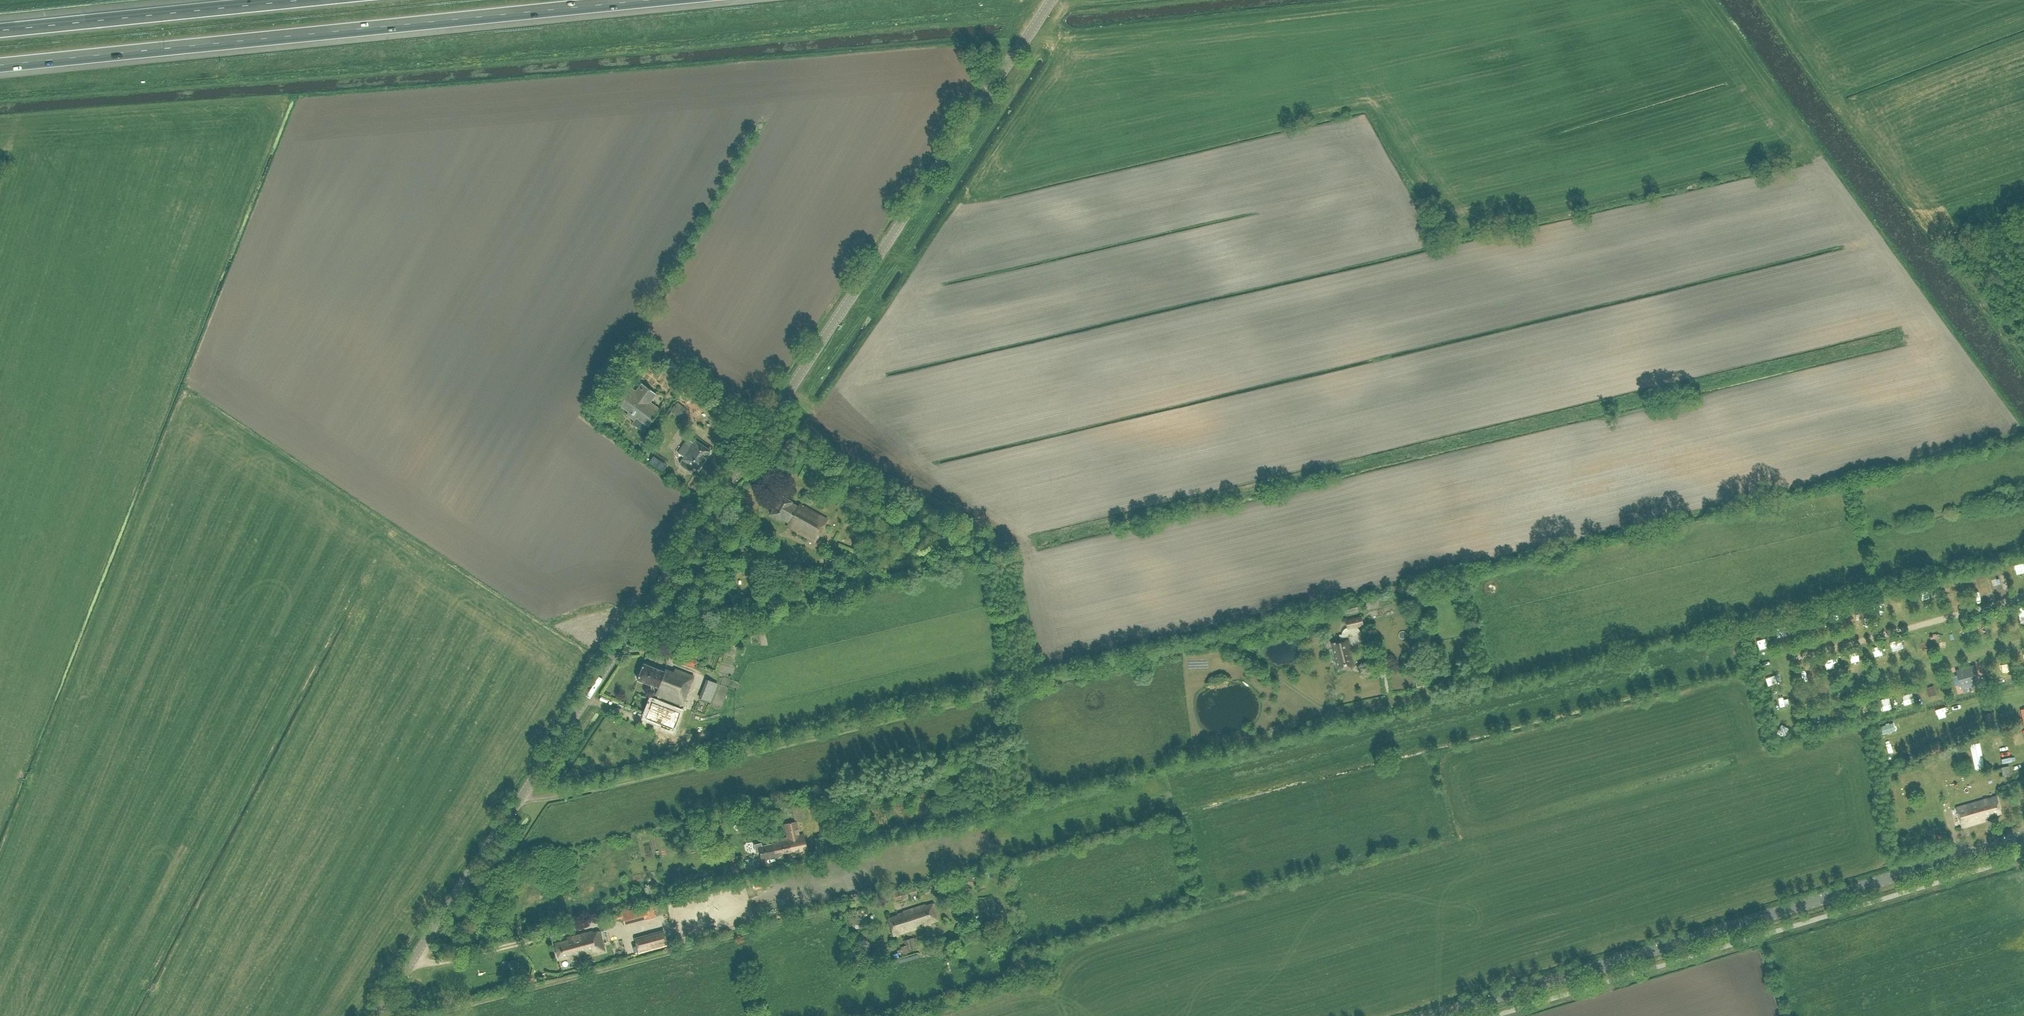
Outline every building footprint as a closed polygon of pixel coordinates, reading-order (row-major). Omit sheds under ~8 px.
[(648,427),(660,410),(650,402),(656,394),(641,383),(635,392),(628,386),(627,388),(622,385),(615,394),(620,397),(616,403),(628,412),(626,414),(634,420),(636,418),(648,427)] [(711,451),(694,440),(692,442),(687,439),(678,453),(683,457),(682,459),(682,460),(680,463),(680,465),(688,471),(691,470),(693,467),(698,470),(711,451)] [(802,499),(809,503),(812,497),(805,493),(802,499)] [(815,542),(827,519),(799,504),(798,506),(791,503),(792,502),(780,495),(770,514),(781,521),(782,520),(788,523),(787,526),(815,542)] [(1921,586),(1924,594),(1932,590),(1928,582),(1921,586)] [(1356,601),(1336,606),(1339,616),(1359,611),(1356,601)] [(2001,611),(1992,615),(1995,624),(2005,621),(2001,611)] [(1348,630),(1364,626),(1362,616),(1346,620),(1348,630)] [(1306,639),(1312,636),(1309,630),(1302,633),(1306,639)] [(1332,643),(1339,670),(1354,666),(1350,653),(1351,652),(1348,639),(1332,643)] [(655,701),(658,702),(660,696),(682,705),(693,676),(675,669),(673,672),(665,669),(664,672),(643,664),(637,680),(658,688),(655,694),(658,695),(655,701)] [(1975,664),(1955,670),(1961,690),(1963,690),(1964,693),(1974,690),(1973,686),(1981,684),(1975,664)] [(709,678),(702,696),(714,701),(721,683),(709,678)] [(694,706),(699,700),(694,696),(690,703),(694,706)] [(675,708),(658,702),(655,701),(653,700),(647,715),(669,724),(675,708)] [(2023,745),(2023,734),(2014,735),(2015,745),(2023,745)] [(1976,756),(1984,755),(1982,741),(1974,742),(1976,756)] [(1985,818),(2001,813),(1996,796),(1987,799),(1956,808),(1962,827),(1985,820),(1985,818)] [(761,860),(782,856),(782,859),(807,854),(803,834),(798,835),(796,821),(785,823),(787,837),(774,840),(775,843),(761,846),(761,844),(755,845),(756,852),(759,852),(761,860)] [(755,890),(771,885),(768,876),(753,880),(755,890)] [(918,893),(916,887),(892,892),(894,901),(908,898),(907,895),(918,893)] [(894,935),(939,921),(934,902),(927,905),(926,903),(901,910),(902,913),(887,917),(894,935)] [(655,917),(652,904),(640,907),(643,919),(644,920),(655,917)] [(663,930),(634,938),(638,954),(667,946),(663,930)] [(572,960),(605,951),(600,931),(593,933),(592,931),(566,938),(567,941),(555,944),(559,959),(571,956),(572,960)] [(900,947),(902,954),(908,952),(908,951),(919,948),(916,937),(904,940),(906,945),(900,947)]
